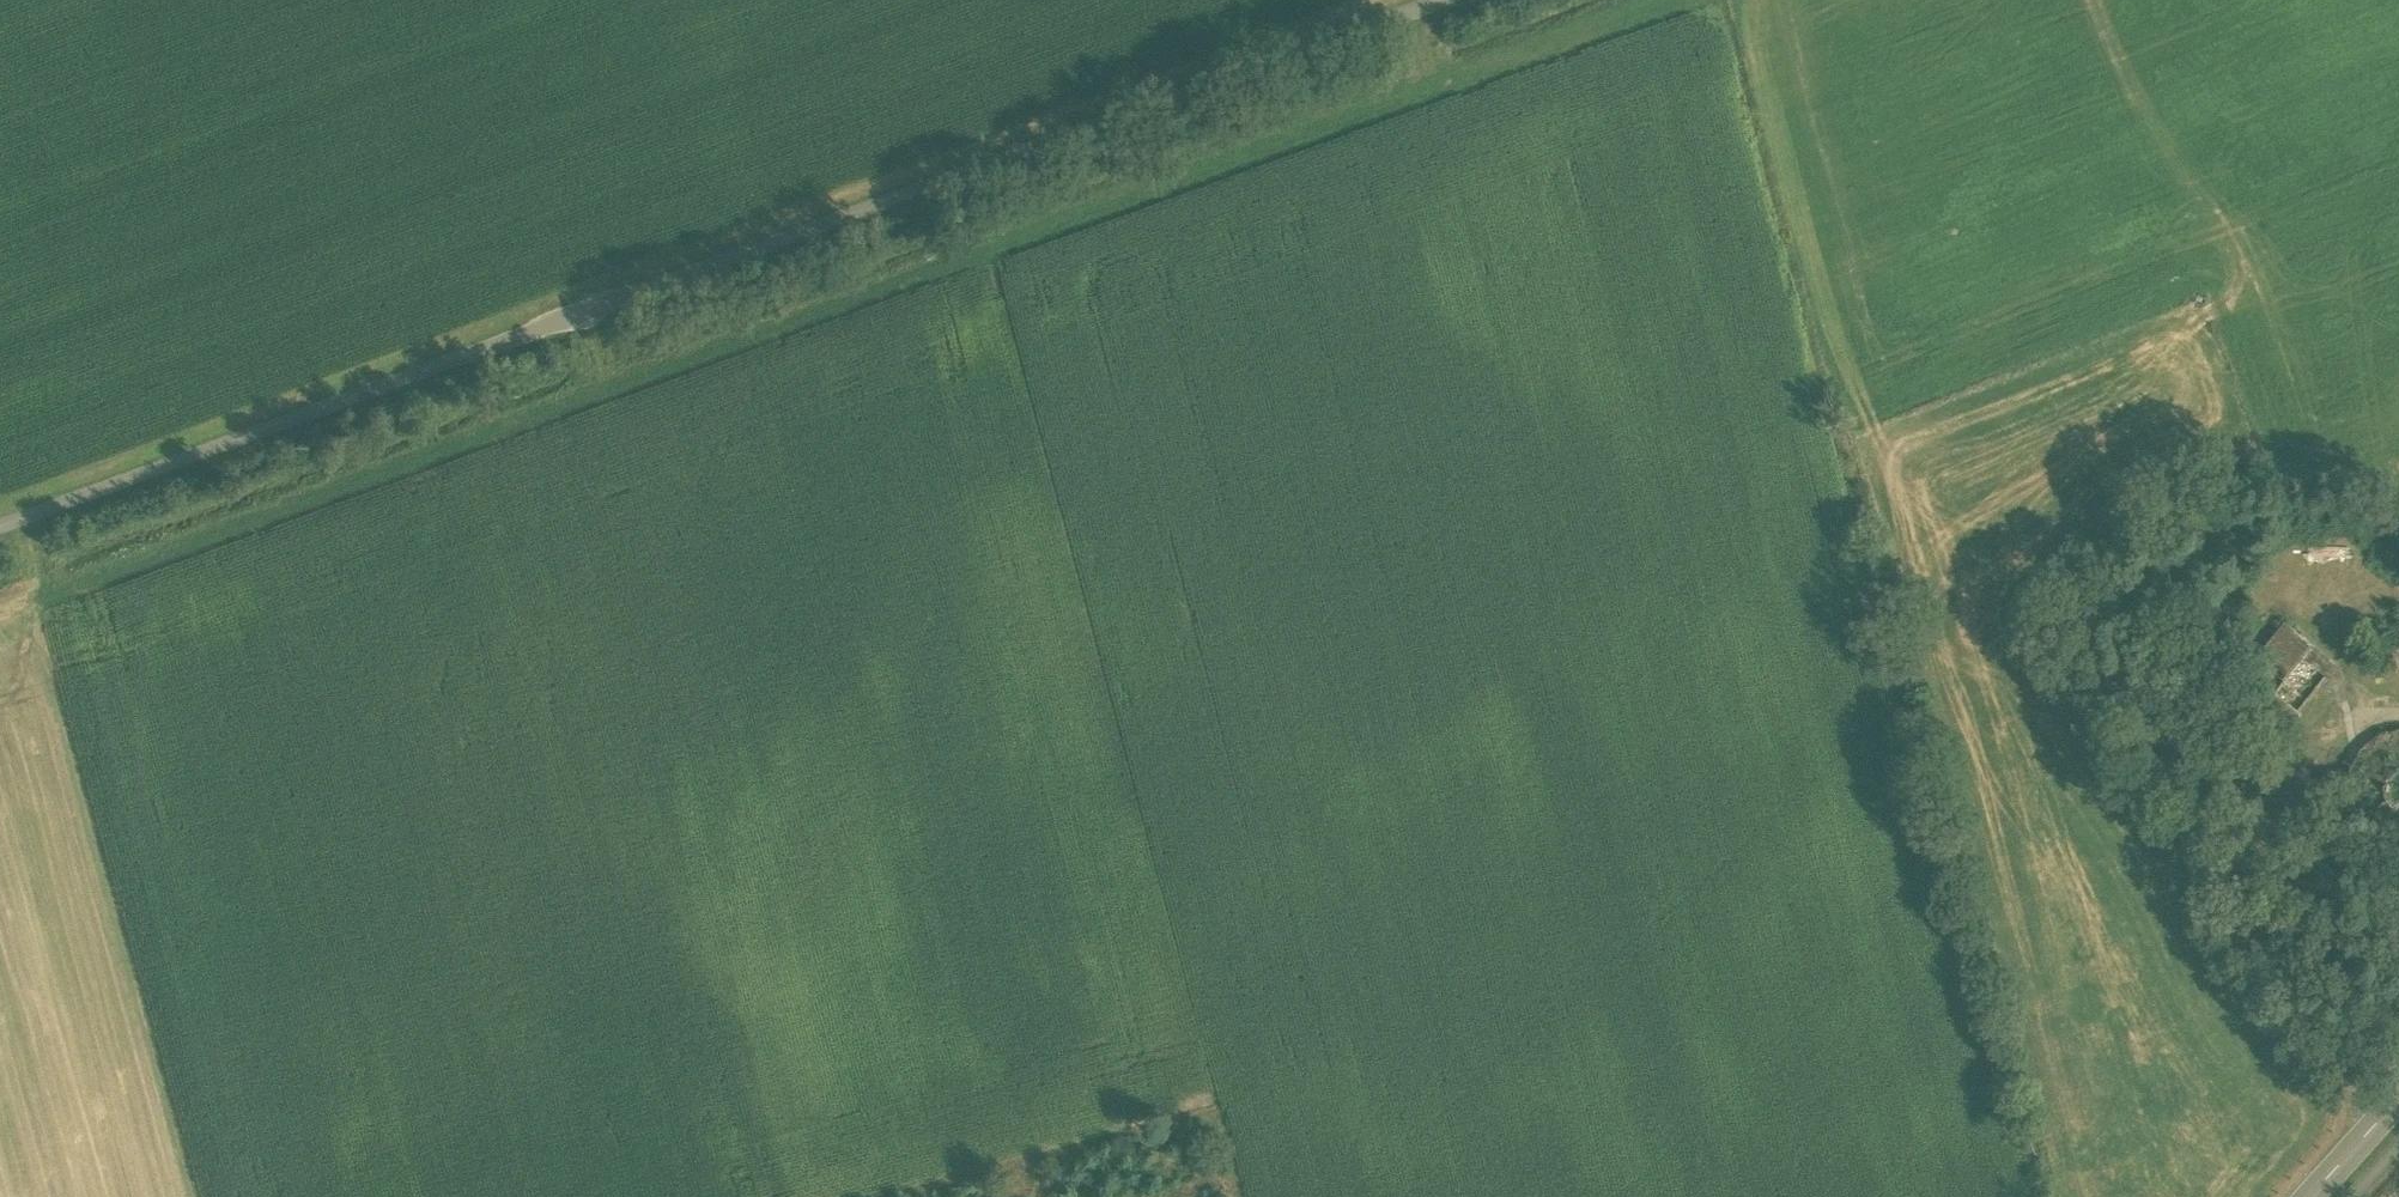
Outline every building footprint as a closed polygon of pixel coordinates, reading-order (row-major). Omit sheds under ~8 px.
[(2335,665),(2285,625),(2236,686),(2286,726),(2335,665)] [(2347,796),(2349,808),(2354,819),(2360,829),(2368,837),(2378,844),(2389,849),(2398,851),(2398,730),(2391,732),(2380,736),(2370,743),(2361,751),(2354,761),(2350,772),(2347,784),(2347,796)]
